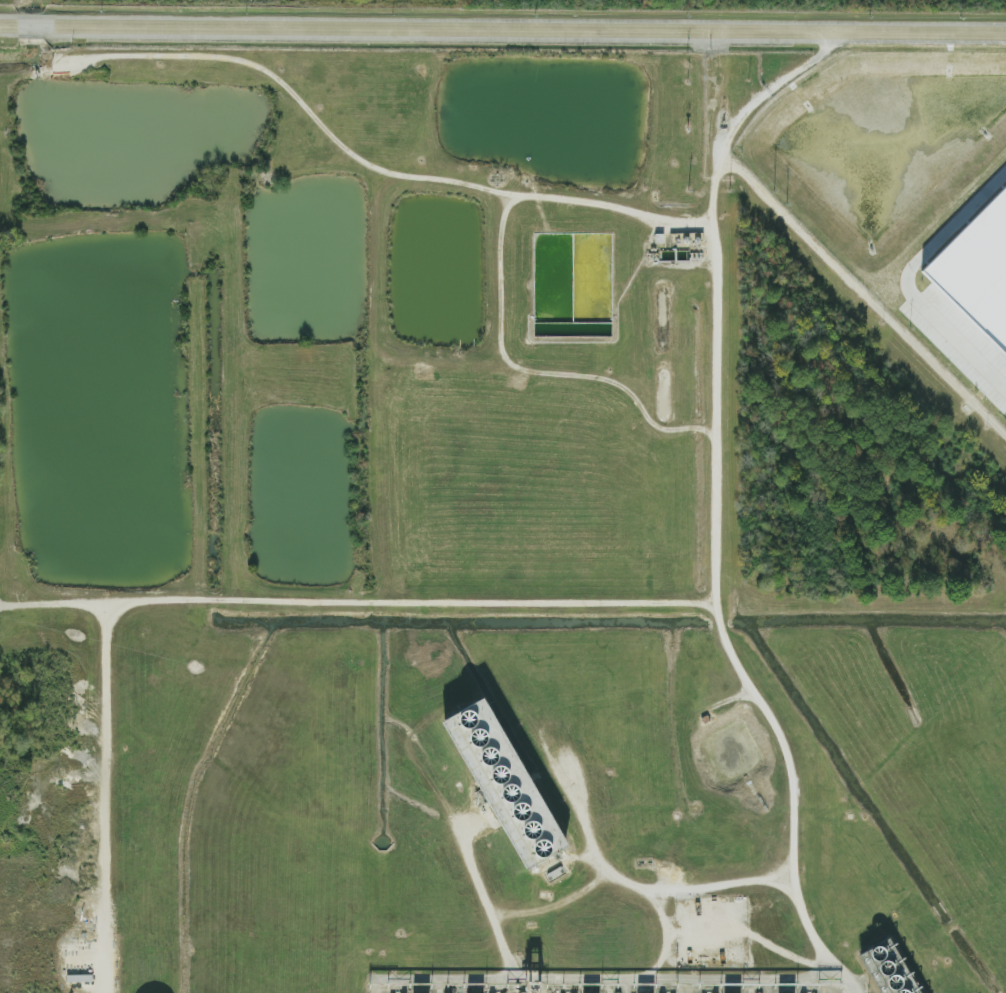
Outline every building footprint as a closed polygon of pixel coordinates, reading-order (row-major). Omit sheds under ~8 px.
[(1005,355),(1005,185),(921,271),(1005,355)] [(441,723),(484,698),(569,846),(526,871),(441,723)] [(889,938),(920,992),(878,992),(858,956),(889,938)]
